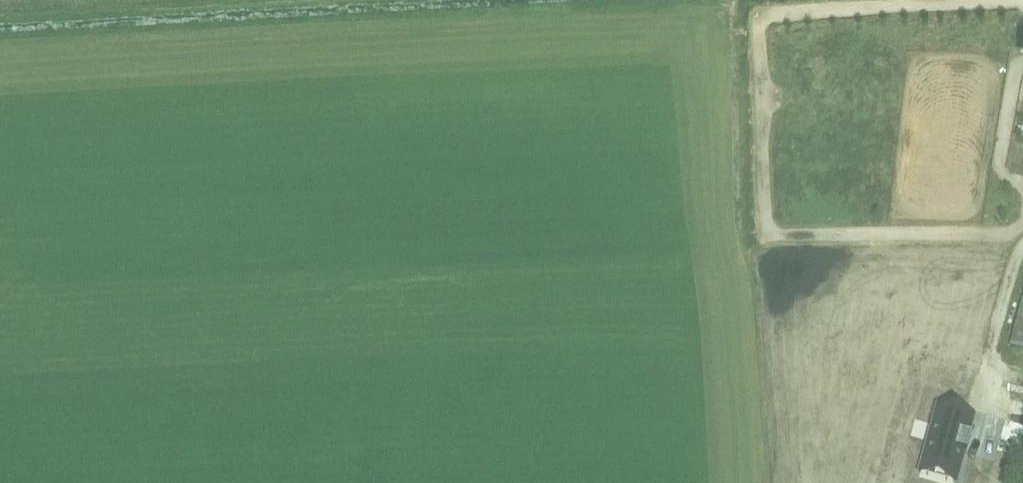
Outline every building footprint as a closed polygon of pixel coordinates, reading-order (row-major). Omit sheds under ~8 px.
[(1010,346),(1022,349),(1022,297),(1010,346)] [(1010,399),(996,450),(1018,455),(1022,436),(1022,403),(1010,399)] [(938,407),(919,474),(952,482),(954,482),(972,416),(938,407)]
